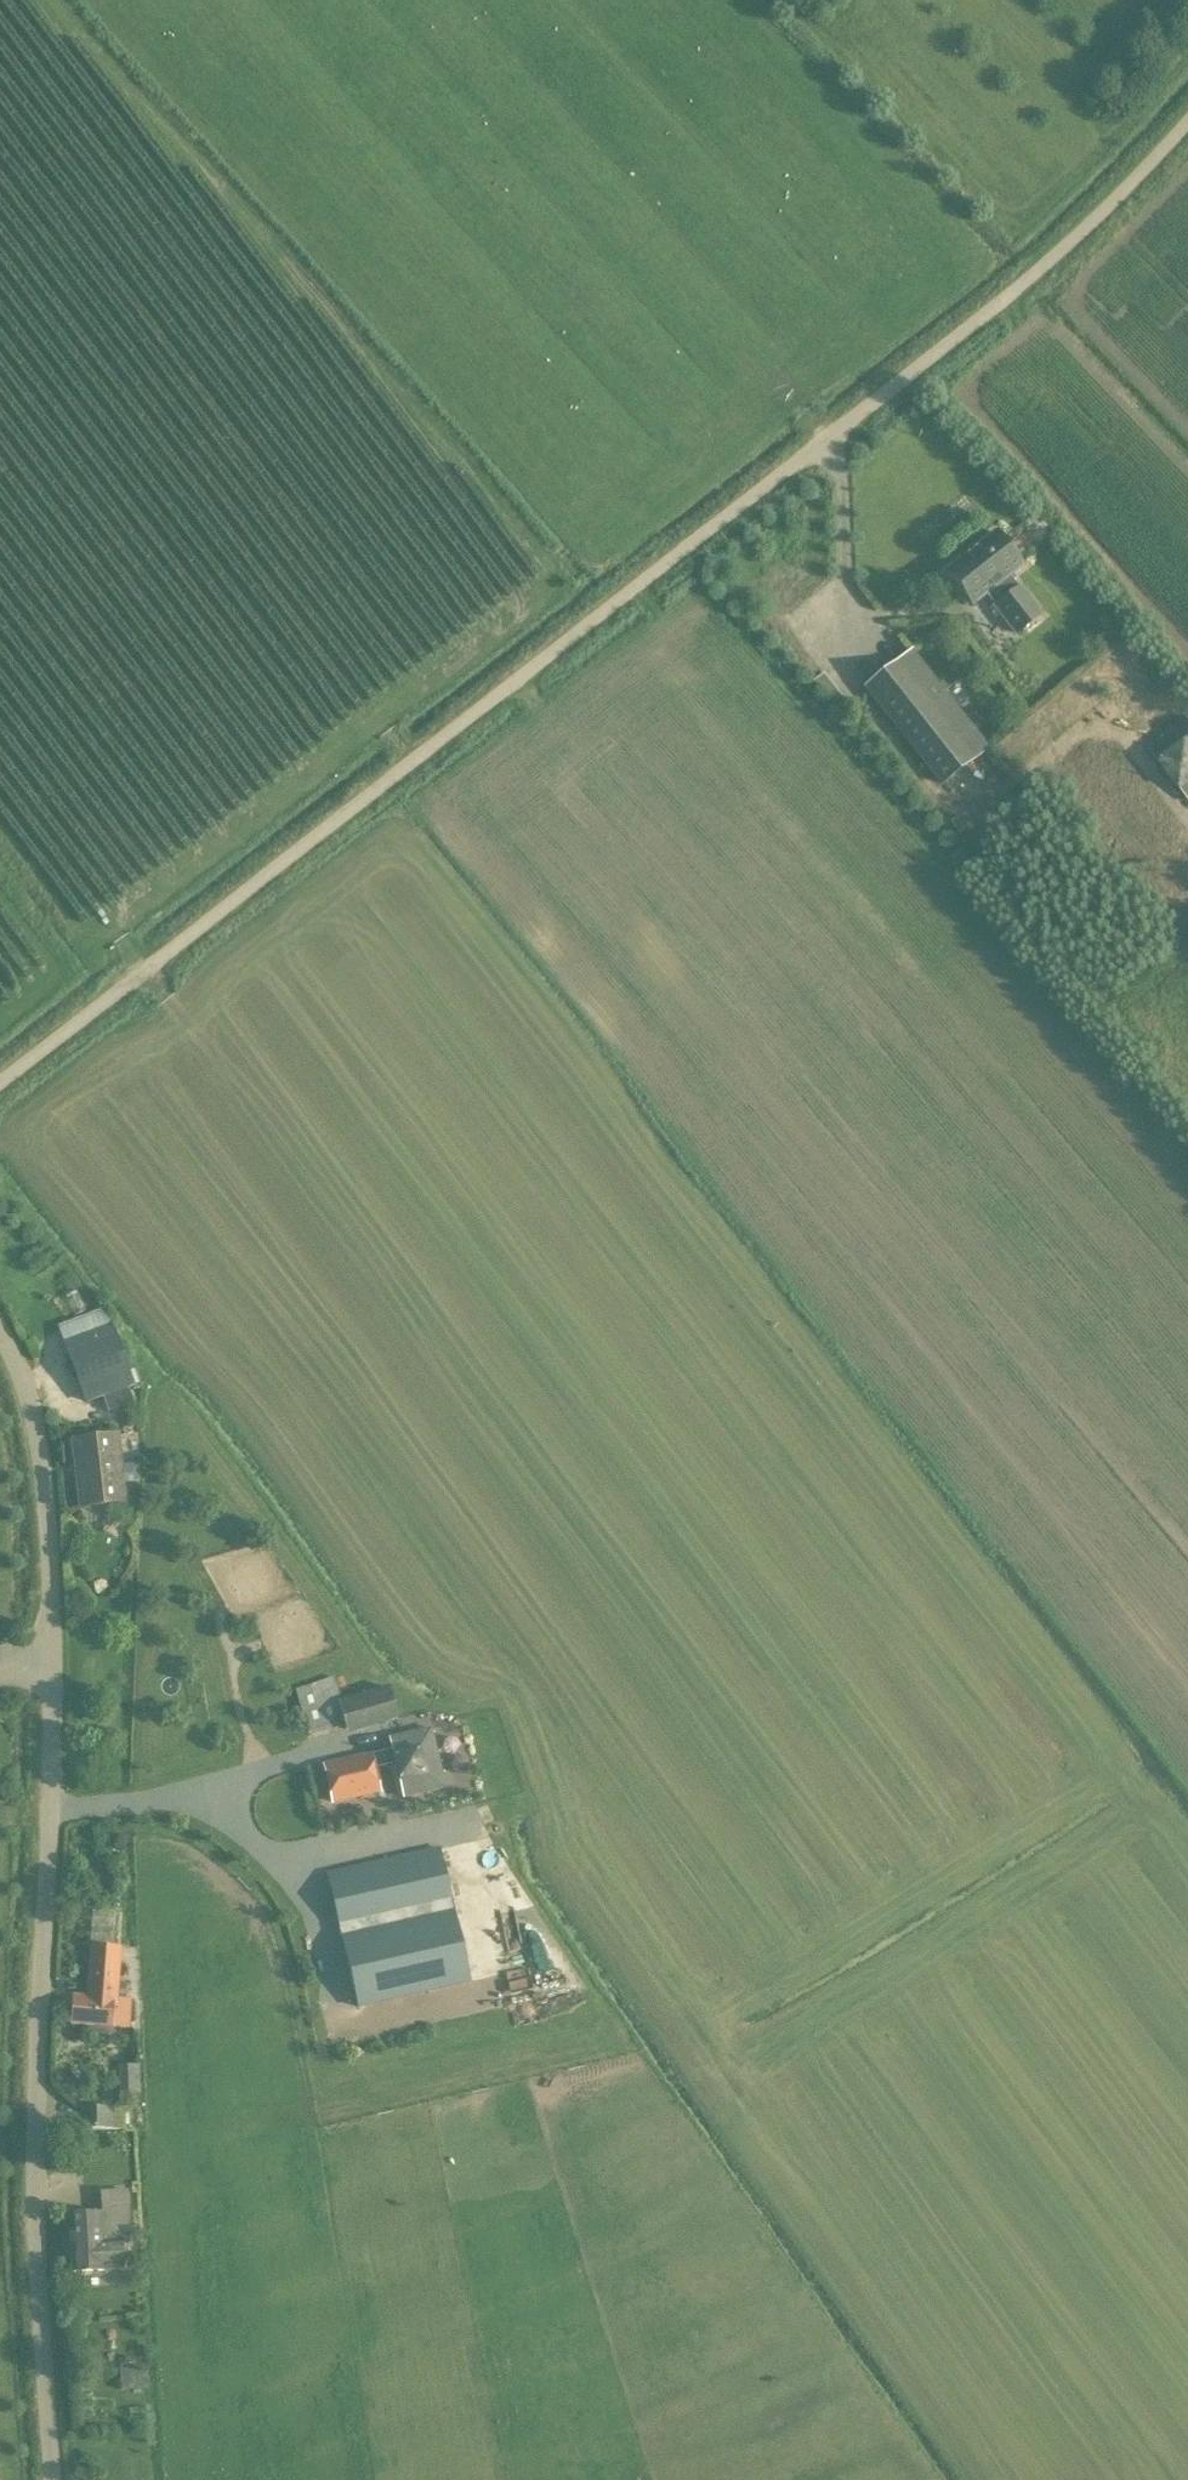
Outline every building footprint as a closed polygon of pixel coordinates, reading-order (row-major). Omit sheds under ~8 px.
[(986,596),(994,606),(993,607),(1017,637),(1043,616),(1019,586),(1017,587),(1010,579),(1025,567),(996,530),(944,571),(972,607),(986,596)] [(910,651),(865,686),(940,783),(986,747),(910,651)] [(1148,750),(1187,801),(1187,719),(1148,750)] [(133,1385),(112,1330),(106,1310),(101,1312),(59,1326),(66,1347),(86,1402),(102,1397),(107,1411),(133,1402),(128,1387),(133,1385)] [(124,1502),(122,1483),(140,1481),(138,1464),(120,1466),(117,1434),(72,1439),(80,1507),(124,1502)] [(398,1720),(389,1687),(336,1703),(345,1735),(398,1720)] [(396,1732),(397,1786),(441,1786),(440,1731),(396,1732)] [(377,1792),(368,1755),(324,1765),(333,1803),(377,1792)] [(451,1909),(440,1848),(327,1873),(350,1987),(416,1974),(418,1987),(465,1976),(451,1909)] [(89,1997),(72,1995),(70,2025),(111,2027),(114,1999),(117,1950),(93,1948),(90,1982),(90,1984),(89,1997)] [(126,2089),(141,2088),(140,2064),(125,2065),(126,2089)] [(124,2107),(78,2107),(79,2129),(124,2129),(124,2107)] [(122,2242),(130,2242),(129,2190),(99,2191),(100,2211),(68,2213),(70,2272),(104,2271),(123,2270),(122,2242)] [(142,2389),(141,2369),(119,2370),(121,2391),(142,2389)]
